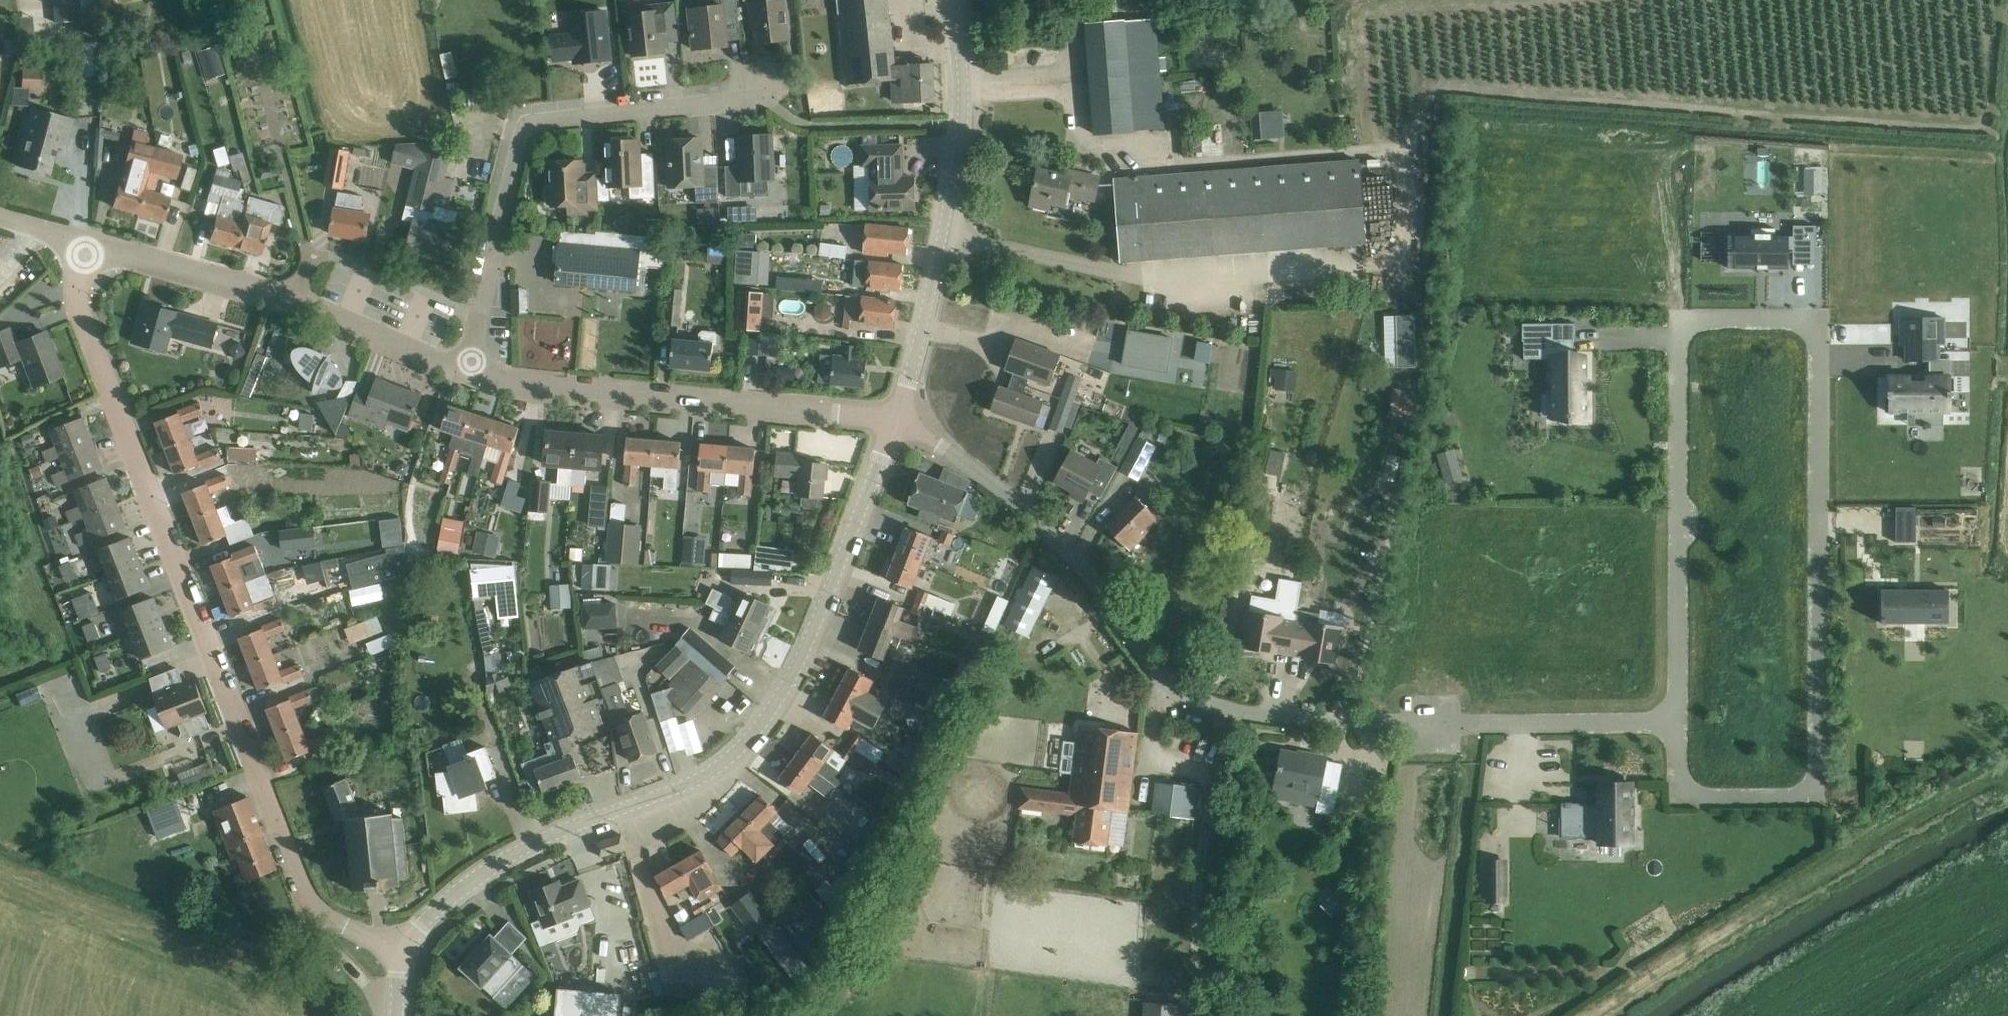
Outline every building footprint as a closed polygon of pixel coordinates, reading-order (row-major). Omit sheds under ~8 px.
[(54,22),(72,22),(71,0),(52,0),(54,22)] [(94,0),(80,0),(83,43),(96,42),(94,12),(96,12),(94,0)] [(689,9),(694,49),(727,45),(728,45),(727,40),(726,33),(740,32),(737,0),(690,0),(691,8),(689,9)] [(749,2),(751,18),(754,17),(757,42),(788,39),(784,0),(772,0),(749,2)] [(846,85),(894,79),(894,89),(902,89),(902,102),(934,101),(933,64),(922,64),(921,57),(894,57),(888,0),(837,0),(846,85)] [(1095,133),(1132,131),(1132,129),(1164,127),(1159,71),(1167,70),(1166,56),(1158,56),(1155,18),(1141,19),(1139,0),(1123,0),(1125,21),(1086,24),(1095,133)] [(645,11),(628,13),(633,56),(664,52),(663,40),(677,39),(673,3),(645,7),(645,11)] [(572,31),(554,34),(557,58),(575,56),(575,60),(613,56),(608,11),(570,16),(572,31)] [(216,45),(197,51),(204,73),(223,67),(216,45)] [(439,54),(445,80),(457,77),(452,51),(439,54)] [(14,87),(11,106),(29,106),(29,90),(40,90),(41,73),(22,71),(21,87),(14,87)] [(809,90),(811,115),(842,112),(839,87),(809,90)] [(20,153),(23,154),(20,167),(49,175),(57,147),(64,149),(70,130),(73,118),(32,107),(20,153)] [(1283,110),(1251,112),(1253,139),(1286,137),(1283,110)] [(95,127),(95,130),(91,169),(100,169),(102,138),(118,141),(120,132),(105,129),(105,128),(95,127)] [(113,206),(139,213),(157,147),(146,144),(148,134),(134,130),(113,206)] [(886,132),(878,132),(878,133),(878,141),(887,141),(886,132)] [(878,133),(863,134),(863,144),(878,144),(878,141),(878,133)] [(161,134),(158,144),(169,147),(172,137),(161,134)] [(769,134),(737,135),(738,165),(724,165),(725,196),(740,195),(740,180),(771,179),(769,134)] [(607,142),(609,177),(609,186),(630,185),(631,198),(655,197),(653,153),(639,153),(639,140),(629,141),(629,137),(612,137),(613,141),(607,142)] [(668,139),(671,187),(696,186),(696,202),(718,202),(716,162),(701,162),(700,137),(668,139)] [(397,143),(392,162),(417,168),(408,199),(403,219),(414,222),(407,249),(447,259),(452,240),(455,226),(446,224),(430,220),(433,208),(437,209),(438,205),(445,177),(452,151),(422,143),(397,143)] [(901,145),(863,146),(863,164),(871,164),(872,177),(871,178),(871,209),(915,208),(914,176),(900,177),(900,168),(902,168),(901,145)] [(182,154),(157,147),(139,213),(164,220),(171,196),(154,191),(159,173),(176,178),(182,154)] [(212,150),(217,167),(228,163),(224,147),(212,150)] [(352,152),(334,149),(328,184),(346,187),(352,152)] [(582,160),(551,162),(552,185),(547,186),(548,203),(552,203),(552,206),(554,206),(554,203),(569,203),(569,214),(584,213),(584,209),(598,208),(597,173),(583,173),(582,160)] [(1359,160),(1115,178),(1122,261),(1365,243),(1359,160)] [(258,168),(260,179),(276,175),(274,164),(258,168)] [(1814,169),(1814,195),(1826,195),(1826,169),(1814,169)] [(1038,170),(1031,204),(1050,208),(1052,201),(1065,204),(1067,193),(1094,198),(1099,177),(1066,170),(1065,176),(1038,170)] [(209,240),(236,247),(247,205),(246,205),(239,203),(240,199),(236,198),(241,180),(215,173),(209,192),(222,196),(209,240)] [(331,233),(366,239),(371,213),(362,211),(364,195),(339,191),(337,207),(335,206),(331,233)] [(248,196),(246,205),(247,205),(236,247),(261,254),(269,223),(280,225),(285,208),(283,205),(248,196)] [(831,204),(821,205),(821,214),(831,214),(831,204)] [(660,218),(646,218),(646,236),(660,236),(660,218)] [(591,222),(587,227),(587,233),(596,234),(596,230),(599,231),(599,222),(591,222)] [(888,254),(888,252),(907,254),(910,228),(866,224),(863,252),(888,254)] [(1729,246),(1729,268),(1788,268),(1788,248),(1795,249),(1795,243),(1816,244),(1817,225),(1793,225),(1793,236),(1775,236),(1775,228),(1751,227),(1751,235),(1733,235),(1733,246),(1729,246)] [(554,245),(552,262),(558,263),(556,282),(601,286),(610,287),(636,289),(645,290),(647,267),(664,268),(667,238),(597,231),(596,234),(562,231),(560,246),(554,245)] [(709,232),(708,263),(725,264),(726,233),(709,232)] [(819,257),(845,259),(846,245),(820,243),(819,257)] [(755,286),(758,254),(740,252),(737,284),(755,286)] [(835,291),(835,294),(847,295),(863,297),(863,296),(865,297),(866,286),(867,286),(881,288),(901,290),(904,264),(884,262),(869,261),(856,259),(854,276),(854,284),(851,284),(846,283),(836,282),(836,283),(835,291)] [(529,288),(513,288),(513,311),(529,311),(529,288)] [(667,324),(678,325),(682,289),(670,288),(667,324)] [(735,330),(764,329),(764,289),(735,289),(735,330)] [(845,311),(843,326),(852,327),(853,319),(860,320),(859,322),(874,324),(894,326),(897,300),(877,298),(866,297),(865,297),(863,296),(863,297),(847,295),(845,311)] [(144,303),(133,342),(153,347),(167,350),(170,336),(185,339),(199,343),(213,346),(214,343),(219,324),(144,303)] [(1889,390),(1888,390),(1888,397),(1889,397),(1889,412),(1951,412),(1951,397),(1952,398),(1952,391),(1951,391),(1951,376),(1950,376),(1950,359),(1939,359),(1939,344),(1944,344),(1944,317),(1901,317),(1901,344),(1906,344),(1907,360),(1930,360),(1930,376),(1926,376),(1926,381),(1911,381),(1911,376),(1889,376),(1889,390)] [(1574,323),(1522,323),(1522,340),(1524,340),(1524,358),(1552,358),(1552,417),(1586,417),(1586,390),(1584,390),(1584,380),(1586,380),(1586,355),(1573,355),(1573,340),(1574,340),(1574,323)] [(0,332),(0,366),(21,358),(33,386),(44,382),(63,375),(46,331),(16,343),(10,328),(0,332)] [(268,356),(261,373),(277,380),(284,363),(297,361),(298,363),(301,370),(305,375),(310,378),(314,381),(316,382),(324,384),(331,386),(335,386),(337,385),(338,385),(338,384),(339,384),(339,383),(340,383),(340,382),(341,381),(341,380),(341,379),(341,378),(341,377),(340,373),(338,370),(336,367),(333,363),(330,361),(328,358),(324,356),(321,354),(317,352),(314,351),(310,350),(306,349),(305,349),(304,349),(303,349),(302,349),(301,350),(300,350),(299,351),(298,352),(288,353),(295,336),(276,328),(265,355),(268,356)] [(700,333),(699,343),(673,340),(671,365),(711,369),(713,344),(718,344),(719,334),(716,331),(703,330),(700,333)] [(1128,330),(1123,364),(1156,370),(1159,352),(1170,354),(1172,338),(1128,330)] [(1389,374),(1413,377),(1419,336),(1396,333),(1389,374)] [(748,334),(746,355),(758,355),(760,335),(748,334)] [(1029,377),(1050,384),(1061,354),(1016,338),(1005,369),(1014,372),(1011,380),(1026,385),(1029,377)] [(241,340),(228,348),(235,360),(248,353),(241,340)] [(820,369),(819,378),(822,381),(831,382),(831,383),(848,385),(864,386),(867,359),(856,358),(858,345),(844,344),(843,357),(833,356),(833,363),(832,367),(823,366),(820,369)] [(258,352),(242,393),(251,397),(261,373),(268,356),(265,355),(258,352)] [(1271,369),(1270,377),(1275,378),(1274,389),(1294,391),(1297,371),(1271,369)] [(1069,375),(1061,397),(1073,401),(1081,380),(1069,375)] [(408,428),(414,413),(421,395),(378,379),(372,395),(359,390),(350,414),(383,426),(385,420),(408,428)] [(1043,428),(1051,405),(1044,403),(1045,401),(1028,396),(1022,394),(1026,385),(1011,380),(1008,389),(999,386),(990,410),(1020,420),(1043,428)] [(1092,388),(1087,402),(1098,406),(1103,392),(1092,388)] [(1393,390),(1389,414),(1415,418),(1420,395),(1393,390)] [(336,434),(351,396),(317,403),(336,434)] [(1061,397),(1051,427),(1062,431),(1073,401),(1061,397)] [(156,421),(166,447),(190,438),(183,421),(204,413),(199,402),(178,410),(179,413),(156,421)] [(454,433),(444,465),(455,468),(465,436),(473,413),(449,405),(442,429),(454,433)] [(302,412),(299,428),(313,431),(315,414),(302,412)] [(465,436),(487,443),(488,444),(495,420),(473,413),(465,436)] [(44,452),(47,461),(61,456),(60,455),(93,442),(83,418),(51,431),(57,446),(44,452)] [(502,483),(519,428),(495,420),(488,444),(484,457),(484,458),(496,462),(490,479),(502,483)] [(1118,445),(1127,450),(1139,427),(1130,422),(1118,445)] [(546,451),(545,465),(555,466),(559,466),(558,484),(572,485),(573,467),(572,467),(575,433),(548,431),(546,451)] [(33,432),(21,436),(25,445),(36,441),(33,432)] [(573,467),(572,485),(585,487),(587,468),(601,470),(602,455),(603,445),(604,435),(575,433),(572,467),(573,467)] [(1138,437),(1120,470),(1138,479),(1156,446),(1138,437)] [(176,473),(199,465),(200,467),(221,459),(217,448),(197,456),(190,438),(166,447),(176,473)] [(635,486),(636,464),(652,466),(654,440),(627,438),(623,485),(635,486)] [(678,489),(680,462),(681,442),(654,440),(652,466),(666,467),(664,488),(678,489)] [(53,475),(56,484),(102,466),(93,442),(60,455),(61,456),(66,470),(53,475)] [(700,464),(697,491),(709,492),(710,484),(724,486),(725,486),(725,485),(726,471),(725,471),(728,446),(701,444),(700,464)] [(726,471),(725,485),(738,486),(737,495),(752,497),(753,482),(754,468),(756,449),(728,446),(725,471),(726,471)] [(256,462),(257,448),(228,447),(227,460),(256,462)] [(1455,448),(1437,453),(1446,483),(1464,477),(1455,448)] [(1072,450),(1065,463),(1055,481),(1080,494),(1077,498),(1083,501),(1088,491),(1101,497),(1110,480),(1118,466),(1100,457),(1096,464),(1072,450)] [(798,494),(802,495),(801,504),(804,508),(814,508),(818,503),(818,496),(823,496),(825,464),(803,462),(803,455),(778,453),(776,476),(799,478),(798,494)] [(1388,453),(1382,478),(1396,481),(1401,456),(1388,453)] [(473,454),(468,474),(479,477),(484,458),(484,457),(473,454)] [(51,461),(41,465),(44,474),(54,470),(51,461)] [(965,490),(969,480),(945,468),(940,481),(919,472),(908,503),(922,508),(919,516),(937,523),(940,516),(957,522),(960,513),(970,517),(973,512),(974,512),(980,498),(968,493),(968,492),(965,490)] [(193,518),(217,509),(210,492),(229,484),(225,473),(206,481),(207,483),(183,492),(193,518)] [(67,512),(71,521),(85,516),(84,515),(117,502),(107,478),(74,491),(81,507),(67,512)] [(528,520),(544,522),(545,512),(549,513),(552,481),(531,479),(528,520)] [(521,514),(526,499),(517,496),(521,484),(509,480),(500,506),(521,514)] [(606,526),(609,487),(593,486),(590,524),(606,526)] [(1136,497),(1106,526),(1125,546),(1140,531),(1144,535),(1159,520),(1136,497)] [(76,535),(80,544),(126,526),(117,502),(84,515),(85,516),(90,530),(76,535)] [(610,524),(607,560),(637,562),(639,544),(640,526),(625,525),(627,504),(612,503),(611,524),(610,524)] [(1896,506),(1896,541),(1916,541),(1916,506),(1896,506)] [(231,544),(254,535),(247,516),(223,525),(217,509),(193,518),(204,544),(227,535),(231,544)] [(56,514),(43,519),(47,530),(60,525),(56,514)] [(440,547),(461,551),(466,520),(445,516),(440,547)] [(907,526),(897,552),(922,562),(932,536),(907,526)] [(313,527),(281,531),(283,548),(315,544),(313,527)] [(478,530),(472,552),(496,558),(502,536),(478,530)] [(943,530),(939,540),(950,544),(954,534),(943,530)] [(99,550),(105,565),(99,568),(102,577),(109,574),(140,562),(131,537),(99,550)] [(703,568),(705,545),(683,543),(681,565),(703,568)] [(260,557),(255,545),(234,553),(234,556),(212,565),(222,591),(257,578),(257,577),(267,573),(260,557)] [(758,545),(755,569),(792,571),(795,549),(758,545)] [(367,559),(372,578),(403,570),(398,551),(367,559)] [(887,578),(911,588),(922,562),(897,552),(887,578)] [(752,554),(720,553),(719,566),(751,567),(752,554)] [(67,581),(76,577),(70,562),(60,565),(67,581)] [(118,598),(131,593),(150,586),(140,562),(109,574),(118,598)] [(612,589),(613,563),(594,563),(593,589),(612,589)] [(323,596),(360,586),(354,566),(317,577),(323,596)] [(1033,566),(1005,624),(1028,635),(1043,606),(1057,578),(1033,566)] [(771,586),(772,573),(737,571),(737,568),(715,568),(715,579),(732,579),(732,584),(771,586)] [(257,578),(222,591),(232,617),(255,608),(255,610),(277,602),(273,591),(267,573),(257,577),(257,578)] [(1282,595),(1298,598),(1300,584),(1284,581),(1282,595)] [(551,584),(551,608),(571,607),(571,583),(551,584)] [(297,586),(281,591),(285,606),(302,600),(298,586),(297,586)] [(743,592),(737,604),(730,601),(732,597),(713,588),(706,603),(714,607),(762,629),(766,621),(771,622),(776,610),(772,607),(773,606),(743,592)] [(1881,589),(1881,623),(1949,623),(1949,589),(1881,589)] [(952,616),(956,604),(920,590),(915,601),(944,613),(952,616)] [(80,614),(89,610),(83,595),(73,599),(80,614)] [(993,634),(1008,601),(996,595),(981,628),(993,634)] [(164,622),(154,597),(123,609),(132,634),(164,622)] [(901,636),(913,640),(918,628),(898,621),(904,607),(879,597),(869,623),(901,636)] [(940,623),(944,613),(915,601),(911,611),(940,623)] [(584,604),(585,627),(617,626),(616,603),(584,604)] [(1277,651),(1290,653),(1298,609),(1275,605),(1274,615),(1245,610),(1241,628),(1247,629),(1244,646),(1276,652),(1277,651)] [(424,624),(438,625),(438,616),(436,616),(436,608),(429,607),(429,615),(424,615),(424,624)] [(721,638),(751,652),(762,629),(714,607),(709,619),(726,627),(721,638)] [(1303,657),(1336,662),(1339,645),(1344,646),(1347,628),(1318,623),(1320,613),(1298,609),(1290,653),(1303,655),(1303,657)] [(367,639),(372,653),(397,645),(392,631),(385,633),(380,614),(345,625),(351,644),(367,639)] [(281,618),(262,626),(263,628),(240,637),(250,663),(274,654),(268,638),(286,631),(281,619),(281,618)] [(84,626),(90,641),(100,637),(94,622),(84,626)] [(142,658),(173,646),(164,622),(132,634),(142,658)] [(869,623),(859,649),(883,659),(888,647),(895,651),(901,636),(869,623)] [(690,627),(681,637),(726,676),(735,666),(690,627)] [(991,635),(981,630),(966,663),(976,667),(991,635)] [(670,679),(691,658),(677,644),(656,665),(670,679)] [(602,646),(584,650),(586,662),(605,658),(602,646)] [(112,667),(106,653),(96,657),(102,671),(112,667)] [(493,653),(485,654),(487,675),(486,675),(487,694),(495,691),(496,694),(506,690),(504,686),(512,684),(507,670),(505,670),(503,665),(494,666),(493,653)] [(250,663),(260,689),(283,680),(284,682),(303,675),(299,665),(281,672),(274,654),(250,663)] [(586,662),(582,663),(597,704),(606,701),(616,697),(624,681),(614,655),(605,658),(586,662)] [(694,661),(672,685),(673,686),(651,693),(660,721),(674,717),(669,703),(676,700),(689,712),(705,693),(709,697),(721,684),(705,671),(694,661)] [(886,674),(933,697),(933,695),(938,683),(926,677),(892,661),(886,674)] [(961,661),(942,699),(945,701),(958,707),(976,667),(966,663),(961,661)] [(549,752),(522,763),(527,778),(529,782),(533,794),(543,790),(543,792),(582,777),(574,756),(575,755),(568,736),(603,722),(597,704),(582,663),(544,677),(532,682),(530,682),(551,740),(550,740),(550,741),(546,743),(549,752)] [(539,664),(527,669),(527,670),(532,682),(544,677),(539,664)] [(211,729),(205,712),(208,711),(196,680),(183,685),(176,667),(150,677),(157,695),(160,704),(148,709),(157,730),(178,722),(182,732),(180,737),(190,741),(192,736),(211,729)] [(885,717),(892,705),(868,691),(874,680),(851,667),(837,692),(885,717)] [(927,727),(922,737),(940,745),(945,737),(944,736),(958,707),(945,701),(942,699),(933,695),(933,697),(886,674),(881,685),(895,692),(893,697),(922,711),(923,707),(937,714),(929,729),(927,727)] [(308,689),(290,696),(291,699),(267,708),(277,734),(301,724),(295,709),(313,702),(308,689)] [(887,735),(893,722),(885,717),(837,692),(824,717),(847,729),(853,718),(864,724),(887,735)] [(392,725),(392,694),(356,707),(356,723),(392,725)] [(617,721),(624,741),(631,760),(657,751),(643,712),(617,721)] [(287,760),(311,751),(312,753),(330,746),(326,735),(308,742),(301,724),(277,734),(287,760)] [(1019,807),(1077,815),(1074,841),(1108,846),(1113,809),(1128,811),(1138,732),(1079,724),(1070,793),(1022,787),(1019,807)] [(855,732),(848,744),(876,762),(884,750),(855,732)] [(813,733),(796,756),(836,785),(840,781),(835,777),(840,769),(847,760),(848,758),(841,754),(835,749),(829,745),(813,733)] [(920,741),(903,778),(921,786),(938,749),(920,741)] [(870,770),(876,774),(882,766),(876,762),(848,744),(841,754),(848,758),(847,760),(868,773),(870,770)] [(485,746),(463,754),(465,760),(449,766),(451,771),(436,773),(439,795),(443,794),(446,813),(478,810),(476,791),(487,786),(485,781),(497,776),(485,746)] [(1316,811),(1332,814),(1342,764),(1326,761),(1327,757),(1308,753),(1308,755),(1282,750),(1273,797),(1317,806),(1316,811)] [(618,770),(616,755),(597,757),(598,772),(618,770)] [(796,756),(779,778),(795,790),(801,794),(810,782),(827,796),(836,786),(836,785),(796,756)] [(211,761),(179,773),(181,779),(184,789),(217,776),(211,761)] [(347,777),(323,786),(336,819),(345,818),(352,890),(400,885),(399,879),(409,877),(403,817),(393,817),(393,812),(362,815),(347,777)] [(1587,802),(1562,802),(1562,836),(1598,837),(1598,843),(1633,843),(1633,823),(1635,823),(1635,815),(1633,815),(1634,783),(1598,783),(1598,805),(1587,805),(1587,802)] [(1156,787),(1153,817),(1193,822),(1195,791),(1156,787)] [(783,852),(787,856),(799,869),(803,873),(810,866),(782,837),(784,835),(770,820),(778,812),(762,795),(744,813),(783,852)] [(238,857),(247,880),(278,869),(249,796),(214,810),(233,859),(238,857)] [(891,824),(898,828),(911,808),(904,804),(891,824)] [(783,852),(744,813),(726,831),(726,832),(718,840),(733,856),(741,847),(742,848),(743,847),(757,862),(766,853),(774,861),(783,852)] [(874,819),(857,845),(875,859),(894,832),(874,819)] [(690,857),(678,863),(706,911),(714,925),(715,926),(724,921),(715,905),(709,895),(713,893),(723,887),(713,870),(711,867),(701,850),(690,857)] [(846,895),(856,902),(875,869),(859,856),(850,870),(858,875),(846,895)] [(1505,860),(1489,860),(1489,901),(1505,901),(1505,860)] [(678,863),(657,876),(667,893),(668,896),(678,891),(683,900),(689,896),(694,904),(691,905),(697,915),(680,926),(688,940),(701,932),(714,925),(706,911),(678,863)] [(826,876),(815,886),(836,910),(847,901),(826,876)] [(1346,877),(1321,905),(1332,916),(1358,888),(1346,877)] [(531,891),(545,926),(573,916),(571,912),(590,905),(580,879),(560,887),(556,886),(554,886),(553,883),(548,885),(545,883),(537,886),(536,890),(531,891)] [(756,933),(812,1004),(829,993),(748,891),(730,906),(751,935),(756,933)] [(810,892),(782,916),(797,934),(826,910),(810,892)] [(827,910),(797,936),(812,954),(843,928),(827,910)] [(463,965),(461,967),(463,968),(480,984),(482,986),(494,996),(523,965),(512,954),(528,937),(509,920),(494,937),(491,934),(490,936),(463,966),(463,965)] [(732,970),(658,963),(665,994),(665,995),(671,995),(739,1002),(737,993),(732,970)] [(621,992),(558,987),(555,1015),(619,1015),(621,992)] [(1143,1015),(1181,1015),(1182,1003),(1144,1000),(1143,1015)]
